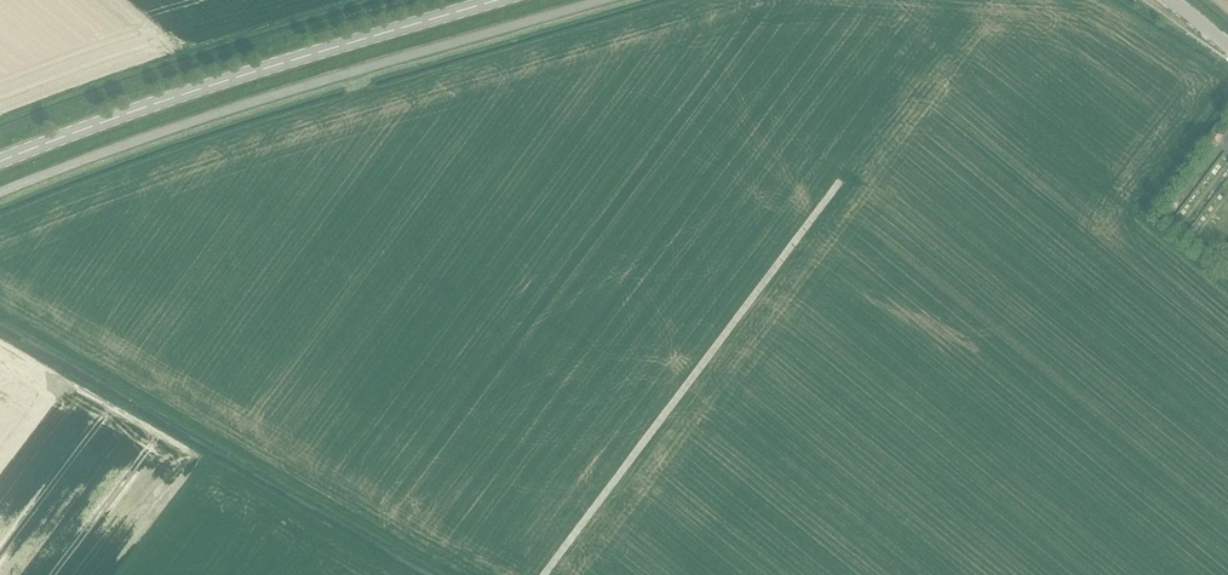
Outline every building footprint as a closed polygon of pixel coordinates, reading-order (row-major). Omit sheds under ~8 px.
[(1214,146),(1221,135),(1214,130),(1207,141),(1214,146)]
